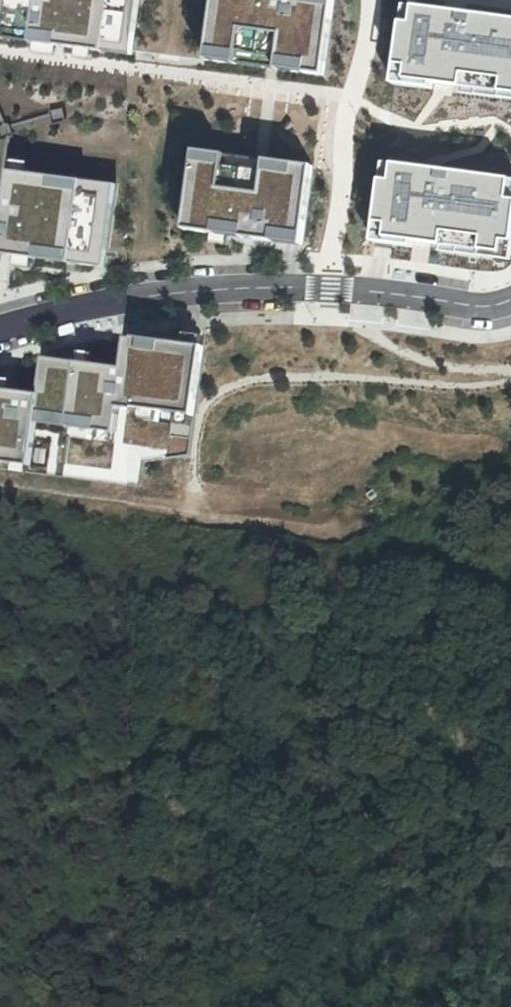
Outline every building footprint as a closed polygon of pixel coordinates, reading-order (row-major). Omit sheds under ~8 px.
[(132,55),(140,0),(0,0),(0,38),(132,55)] [(327,77),(337,0),(217,0),(209,61),(327,77)] [(450,0),(402,0),(391,76),(510,94),(510,9),(450,0)] [(382,150),(370,233),(510,253),(510,169),(382,150)] [(304,245),(314,167),(198,151),(188,230),(304,245)] [(0,207),(0,261),(1,254),(104,268),(115,186),(10,172),(6,208),(0,207)] [(205,350),(129,340),(125,370),(44,359),(39,396),(0,391),(0,462),(31,466),(37,424),(118,434),(121,408),(196,418),(205,350)]
